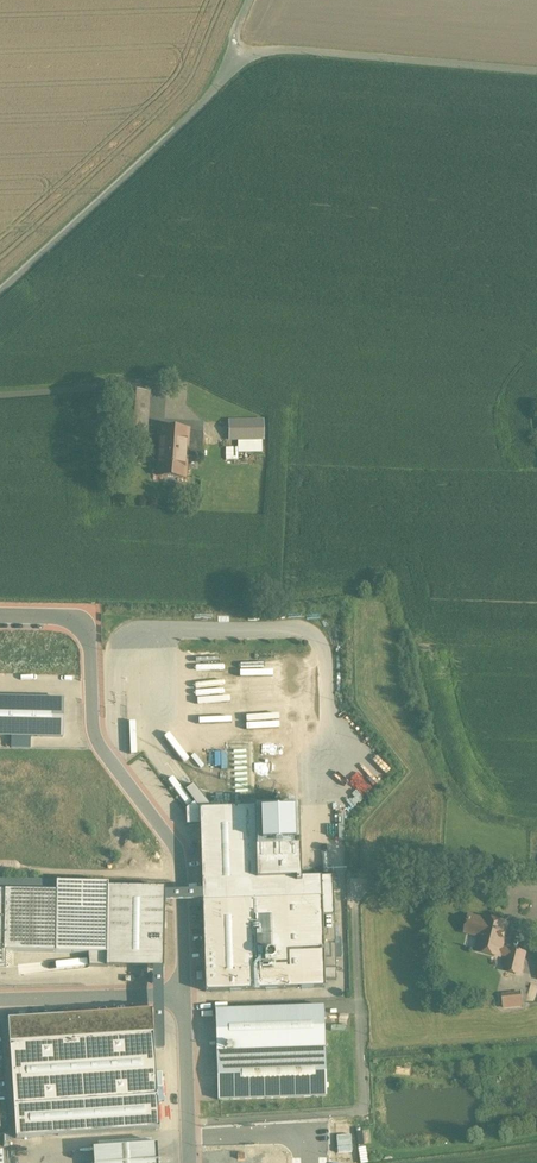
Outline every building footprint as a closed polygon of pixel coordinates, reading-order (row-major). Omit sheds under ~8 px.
[(149,392),(122,391),(119,435),(145,437),(149,392)] [(229,440),(263,440),(263,421),(229,421),(229,440)] [(188,430),(159,428),(156,476),(185,478),(186,456),(188,432),(188,430)] [(203,433),(188,432),(186,456),(201,458),(203,433)] [(62,738),(63,700),(0,699),(0,737),(62,738)] [(180,755),(184,750),(160,728),(156,733),(180,755)] [(300,807),(201,810),(205,992),(324,988),(321,879),(302,880),(300,807)] [(56,892),(55,953),(106,954),(107,884),(56,883),(56,892)] [(56,892),(4,892),(5,952),(55,953),(56,892)] [(508,925),(484,919),(484,920),(469,916),(466,932),(467,933),(467,932),(466,932),(467,930),(481,933),(476,949),(500,955),(507,957),(509,950),(502,948),(508,925)] [(525,953),(509,949),(507,957),(504,970),(520,974),(525,953)] [(500,1009),(520,1007),(519,995),(499,997),(500,1009)] [(151,1012),(8,1021),(15,1139),(159,1130),(151,1012)] [(324,1049),(216,1053),(217,1100),(326,1097),(324,1049)] [(92,1150),(93,1162),(157,1162),(156,1145),(92,1150)]
